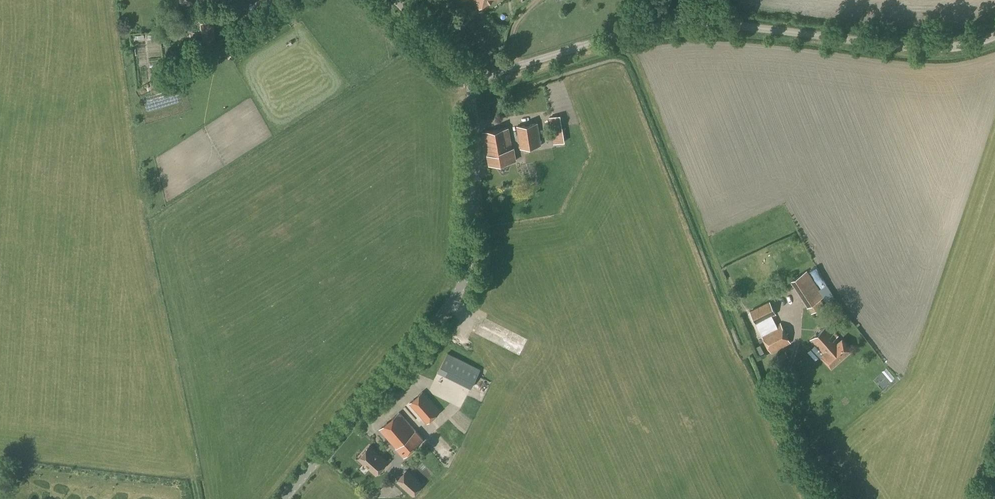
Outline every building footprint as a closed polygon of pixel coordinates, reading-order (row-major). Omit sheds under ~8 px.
[(279,0),(257,0),(253,3),(261,14),(279,0)] [(204,43),(215,41),(212,23),(202,24),(204,43)] [(554,144),(565,142),(560,115),(549,117),(554,144)] [(520,149),(541,146),(538,123),(516,126),(520,149)] [(511,148),(508,128),(483,132),(487,156),(488,165),(516,161),(513,148),(511,148)] [(820,299),(807,307),(811,313),(824,305),(820,299)] [(751,310),(749,311),(756,324),(772,316),(776,314),(769,301),(761,306),(754,309),(751,310)] [(776,325),(760,333),(770,353),(790,343),(780,323),(776,325)] [(833,333),(826,325),(809,340),(822,354),(820,356),(831,368),(851,350),(841,338),(839,340),(836,337),(838,336),(835,332),(833,333)] [(512,338),(523,347),(530,338),(518,330),(512,338)] [(480,392),(486,380),(477,376),(480,370),(447,353),(437,372),(471,389),(471,388),(480,392)] [(490,382),(485,394),(497,398),(502,386),(490,382)] [(422,392),(409,403),(426,423),(439,412),(422,392)] [(451,439),(491,453),(503,420),(493,416),(492,421),(484,418),(486,411),(464,403),(451,439)] [(423,440),(416,432),(398,412),(379,429),(403,457),(423,440)] [(376,475),(386,463),(369,447),(358,459),(376,475)] [(414,495),(424,484),(407,469),(397,480),(414,495)]
